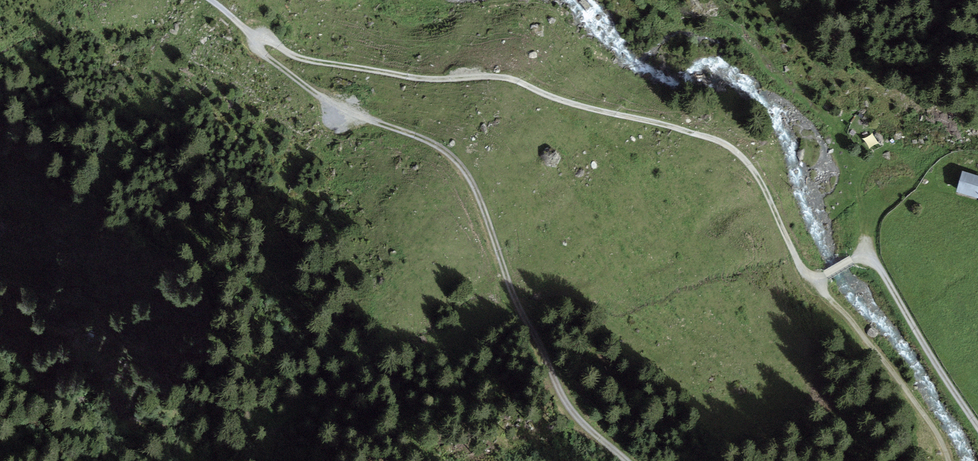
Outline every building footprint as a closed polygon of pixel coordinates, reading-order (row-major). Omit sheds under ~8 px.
[(871,150),(880,146),(876,136),(866,141),(871,150)] [(962,175),(957,196),(977,202),(977,179),(962,175)]
